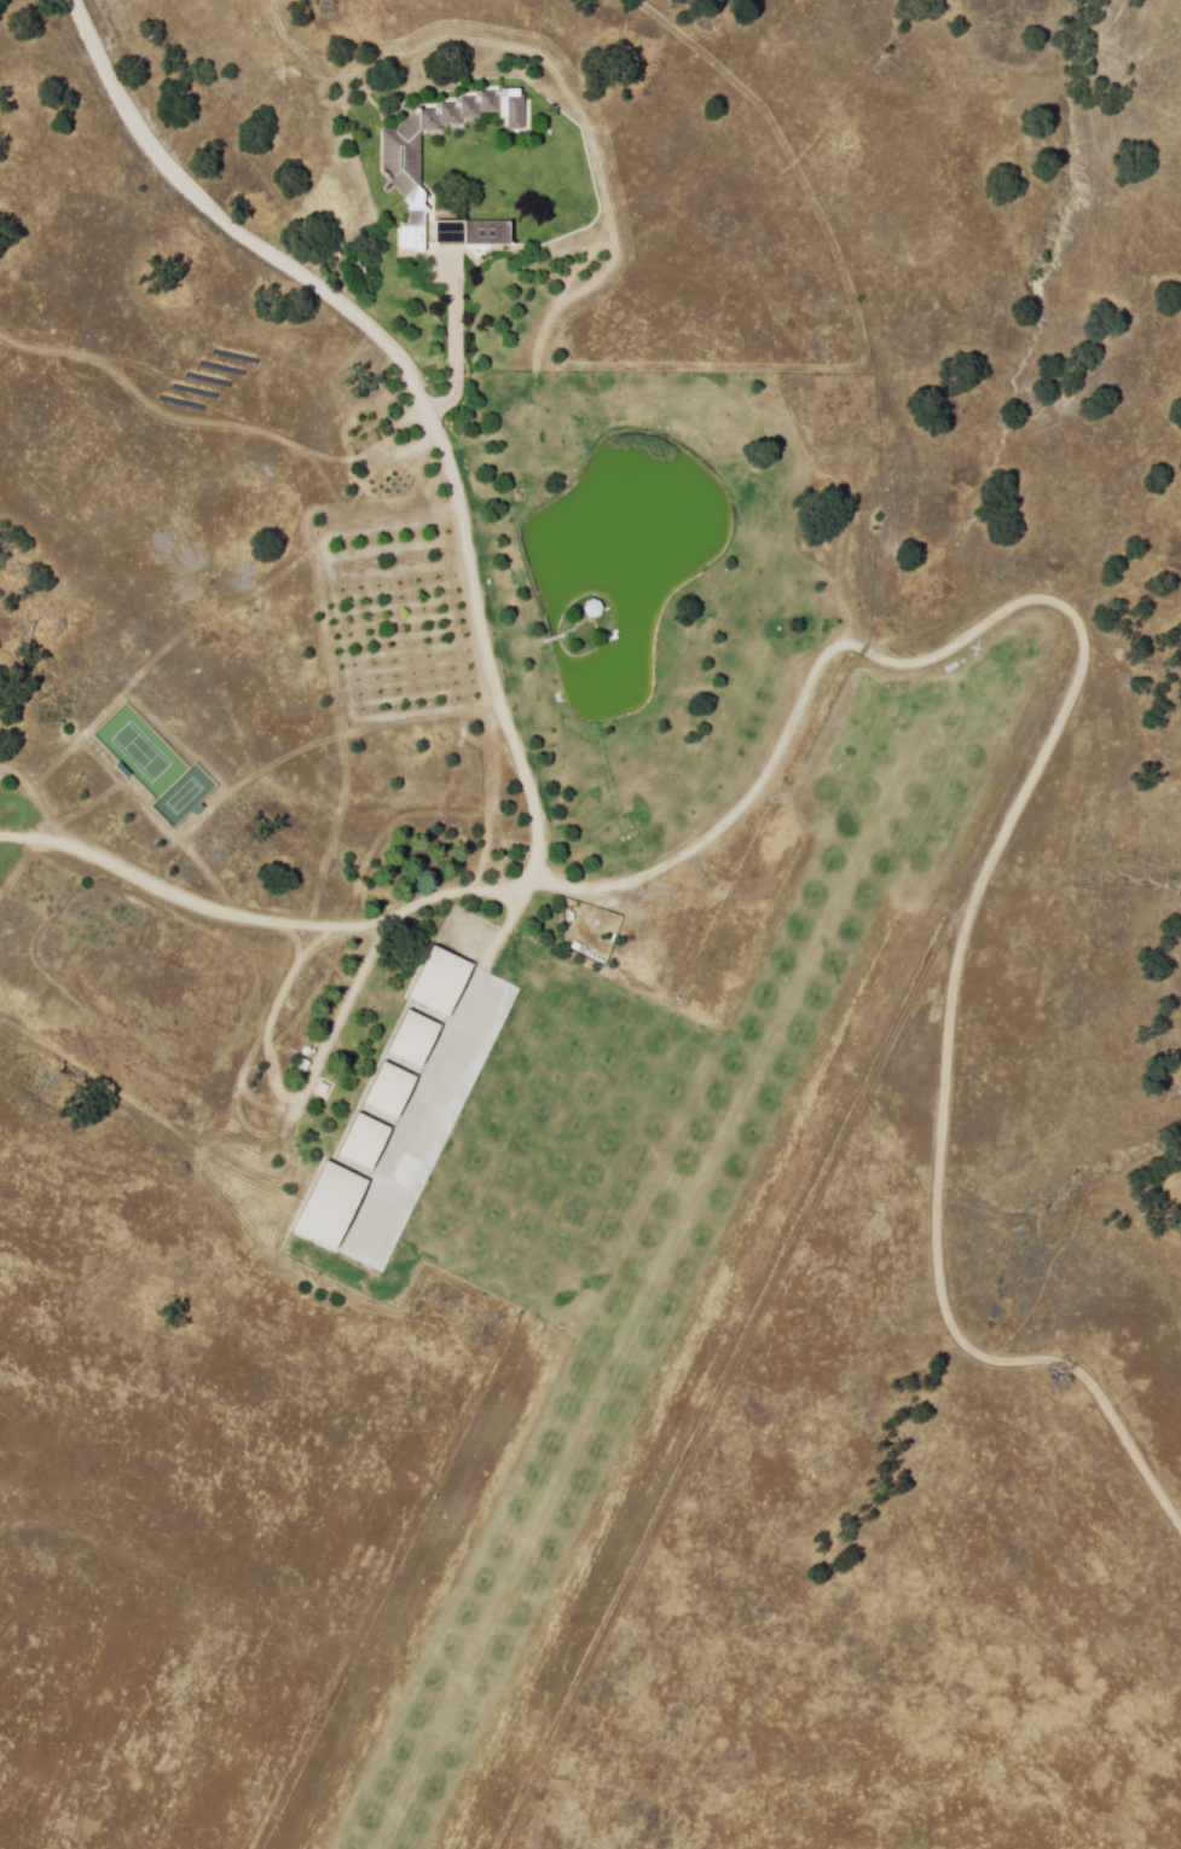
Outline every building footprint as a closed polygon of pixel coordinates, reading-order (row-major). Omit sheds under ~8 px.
[(504,134),(504,129),(502,129),(502,121),(498,121),(498,115),(479,114),(479,121),(459,121),(459,127),(439,126),(439,133),(423,133),(419,137),(418,189),(424,195),(425,253),(411,254),(411,250),(396,250),(396,227),(406,227),(406,208),(399,202),(401,200),(392,189),(386,195),(380,190),(387,184),(377,174),(377,135),(381,131),(393,131),(416,108),(422,110),(422,104),(441,104),(441,99),(458,99),(458,98),(468,96),(469,93),(479,93),(479,88),(496,87),(502,91),(519,91),(519,96),(521,96),(521,103),(527,103),(527,132),(521,132),(521,134),(504,134)] [(509,223),(509,245),(433,245),(433,221),(509,223)] [(587,600),(594,596),(600,599),(603,605),(601,612),(595,617),(586,612),(583,605),(587,600)] [(446,1019),(407,1000),(434,947),(473,966),(446,1019)] [(419,1070),(387,1054),(407,1012),(440,1028),(419,1070)] [(395,1122),(363,1108),(383,1063),(416,1079),(395,1122)] [(369,1173),(336,1156),(357,1114),(389,1131),(369,1173)] [(324,1162),(367,1183),(332,1255),(290,1235),(324,1162)]
